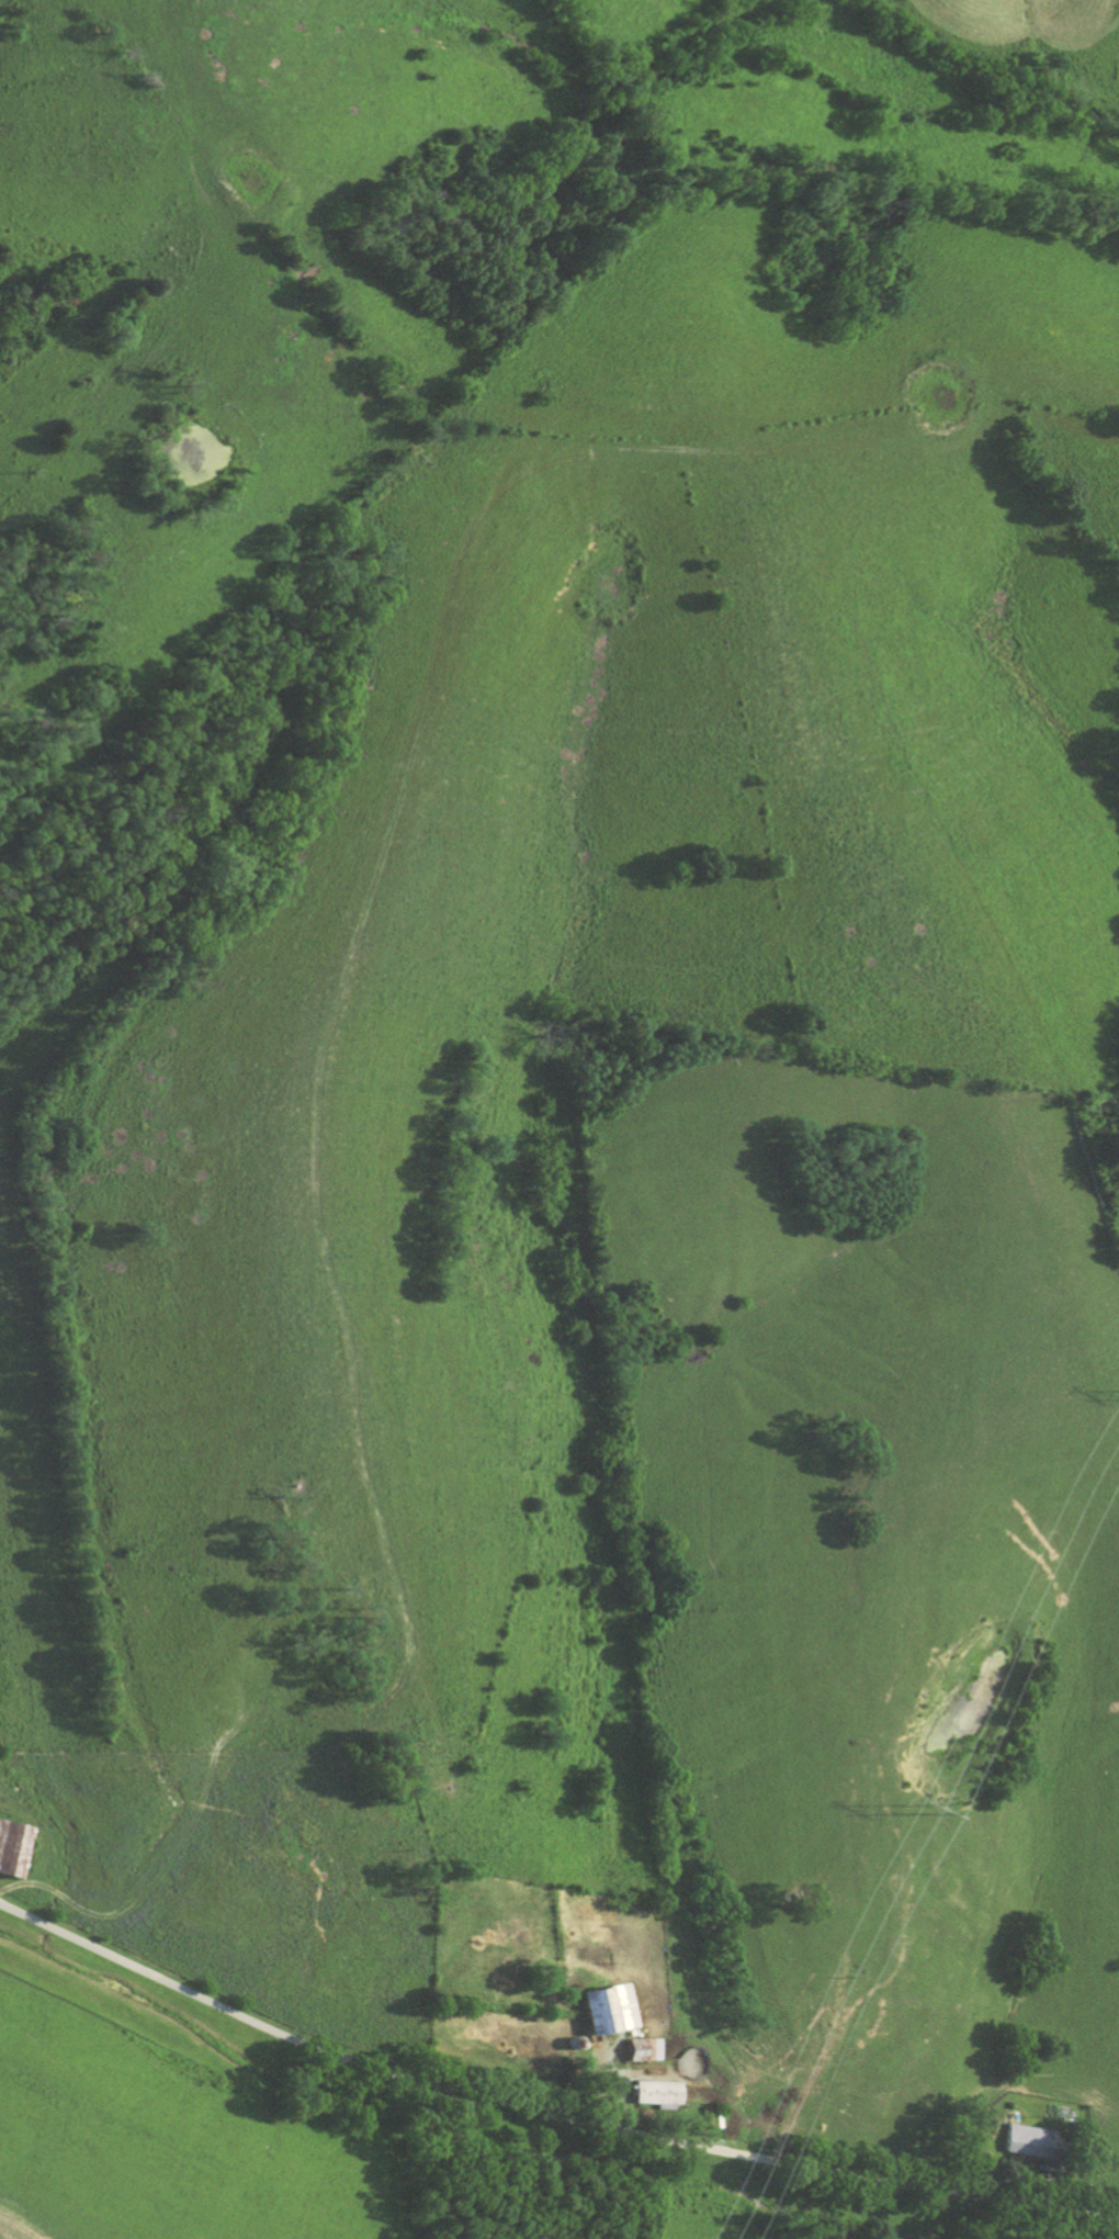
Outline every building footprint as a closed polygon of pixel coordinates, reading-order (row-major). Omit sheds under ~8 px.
[(42,1827),(1,1817),(0,1821),(0,1871),(29,1878),(42,1827)] [(589,1992),(597,2036),(641,2027),(633,1983),(589,1992)] [(1010,2153),(1061,2162),(1066,2132),(1015,2124),(1010,2153)]
